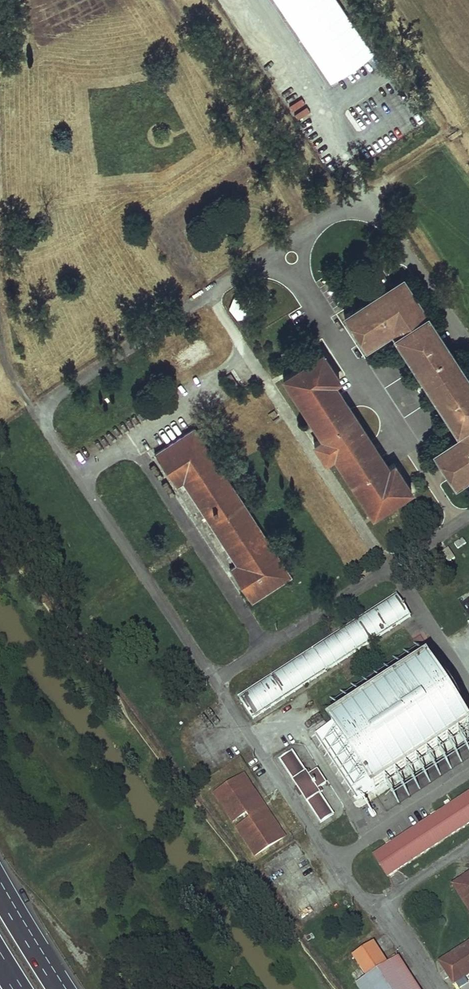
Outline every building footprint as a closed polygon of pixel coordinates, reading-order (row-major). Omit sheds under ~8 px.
[(388,292),(406,281),(403,276),(385,288),(388,292)] [(345,315),(366,347),(374,342),(373,340),(390,329),(397,324),(401,331),(394,335),(405,351),(407,349),(423,374),(421,375),(431,391),(433,390),(449,414),(447,415),(457,431),(464,427),(468,433),(461,438),(444,449),(443,447),(434,452),(451,478),(456,485),(464,480),(463,478),(468,474),(468,382),(462,371),(464,370),(453,354),(451,355),(436,331),(438,329),(427,314),(425,315),(409,290),(411,289),(406,281),(388,292),(385,288),(377,293),(378,296),(354,311),(353,309),(345,315)] [(226,306),(239,321),(257,305),(244,291),(226,306)] [(340,380),(323,352),(283,377),(323,439),(314,444),(325,462),(334,456),(372,517),(413,490),(395,463),(389,467),(335,383),(340,380)] [(291,576),(195,428),(156,453),(177,486),(184,481),(237,565),(231,569),(252,602),(291,576)] [(463,537),(454,543),(457,548),(466,543),(463,537)] [(410,617),(398,597),(241,698),(254,718),(410,617)] [(429,662),(316,735),(358,799),(468,727),(468,725),(429,662)] [(306,771),(293,750),(279,759),(321,823),(335,815),(320,793),(323,791),(320,787),(327,783),(318,770),(312,774),(309,769),(306,771)] [(285,835),(245,774),(242,776),(260,803),(258,804),(262,811),(264,809),(282,838),(285,835)] [(260,803),(242,776),(215,793),(233,821),(246,813),(251,819),(238,827),(256,855),(282,838),(264,809),(262,811),(258,804),(260,803)] [(438,813),(388,846),(374,855),(388,876),(397,869),(468,823),(468,793),(438,813)] [(363,806),(371,819),(384,811),(377,798),(363,806)] [(453,884),(468,910),(468,874),(453,884)] [(375,942),(362,950),(354,956),(367,977),(357,983),(361,988),(420,988),(399,956),(388,964),(375,942)] [(439,961),(454,984),(468,975),(468,942),(439,961)]
